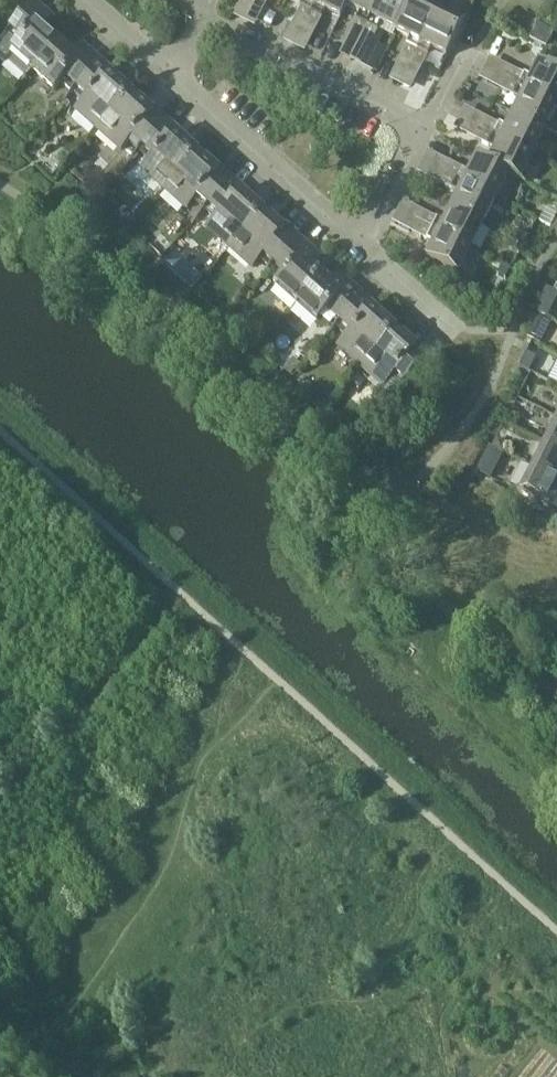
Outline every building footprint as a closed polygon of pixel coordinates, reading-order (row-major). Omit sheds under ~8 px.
[(266,5),(256,0),(242,0),(233,17),(255,27),(266,5)] [(294,19),(305,25),(318,0),(303,0),(294,19)] [(305,25),(315,30),(324,11),(340,19),(346,6),(349,0),(318,0),(305,25)] [(346,6),(360,13),(351,34),(361,39),(380,0),(349,0),(346,6)] [(361,39),(372,44),(377,32),(381,24),(396,31),(411,0),(380,0),(361,39)] [(413,0),(411,0),(396,31),(410,38),(400,59),(411,64),(437,12),(413,0)] [(61,45),(38,24),(47,14),(37,4),(8,35),(0,45),(0,62),(5,66),(8,62),(24,77),(31,70),(35,74),(61,45)] [(461,24),(437,12),(411,64),(421,69),(431,49),(446,57),(462,25),(461,24)] [(304,51),(315,30),(305,25),(294,19),(283,41),(304,51)] [(547,48),(554,33),(537,24),(529,39),(547,48)] [(361,39),(351,34),(340,56),(361,67),(360,68),(374,74),(385,50),(379,47),(385,36),(377,32),(372,44),(361,39)] [(80,62),(61,45),(35,74),(56,93),(63,85),(72,94),(73,93),(75,95),(103,63),(89,51),(80,62)] [(480,79),(501,89),(506,78),(512,68),(491,58),(480,79)] [(410,92),(421,69),(411,64),(400,59),(389,82),(410,92)] [(506,78),(556,104),(556,71),(539,62),(531,78),(512,68),(506,78)] [(103,63),(75,95),(83,102),(76,110),(100,132),(131,98),(118,86),(122,81),(103,63)] [(506,78),(501,89),(520,99),(513,113),(545,129),(556,135),(556,104),(506,78)] [(131,98),(100,132),(121,152),(129,143),(140,153),(168,122),(146,102),(141,107),(131,98)] [(455,129),(476,139),(481,128),(487,117),(466,107),(455,129)] [(545,129),(513,113),(506,127),(487,117),(481,128),(533,154),(545,129)] [(168,122),(140,153),(148,160),(141,168),(166,190),(197,155),(184,143),(187,139),(168,122)] [(533,154),(481,128),(476,139),(495,149),(488,164),(508,173),(520,179),(533,154)] [(419,172),(440,182),(444,172),(449,161),(429,152),(419,172)] [(197,155),(166,190),(187,209),(194,201),(205,211),(233,180),(213,161),(209,166),(197,155)] [(508,173),(488,164),(476,157),(469,171),(449,161),(444,172),(495,198),(497,195),(508,173)] [(495,198),(444,172),(440,182),(459,191),(451,207),(483,223),(495,199),(495,198)] [(107,187),(98,178),(89,188),(98,196),(107,187)] [(233,180),(205,211),(214,219),(207,226),(232,248),(262,214),(249,203),(253,197),(233,180)] [(393,223),(414,233),(419,222),(424,212),(403,202),(393,223)] [(483,223),(451,207),(443,222),(424,212),(419,222),(470,248),(482,224),(483,223)] [(547,207),(539,223),(549,228),(556,213),(556,212),(547,207)] [(273,224),(262,214),(232,248),(253,267),(259,259),(271,270),(299,238),(278,219),(273,224)] [(470,248),(419,222),(414,233),(433,243),(426,258),(457,274),(470,248)] [(537,232),(529,228),(520,245),(528,249),(537,232)] [(299,238),(271,270),(282,280),(275,287),(297,306),(324,275),(314,267),(322,258),(299,238)] [(333,283),(324,275),(297,306),(317,324),(324,316),(337,328),(365,296),(341,275),(333,283)] [(535,313),(548,319),(556,299),(556,294),(546,289),(535,313)] [(365,296),(337,328),(347,337),(340,345),(362,365),(393,330),(380,319),(385,314),(365,296)] [(540,346),(552,322),(540,316),(528,339),(540,346)] [(393,330),(362,365),(385,385),(393,377),(403,386),(431,355),(409,336),(405,341),(393,330)] [(531,375),(543,350),(531,344),(519,369),(531,375)] [(291,376),(300,365),(293,359),(283,370),(291,376)] [(306,376),(313,369),(305,362),(299,369),(306,376)] [(508,423),(515,427),(520,418),(513,414),(508,423)] [(349,430),(354,424),(349,419),(343,425),(349,430)] [(546,442),(556,448),(556,420),(546,442)] [(502,453),(507,444),(497,439),(493,448),(502,453)] [(546,442),(533,467),(556,479),(556,448),(546,442)] [(504,455),(489,448),(476,474),(490,481),(504,455)] [(533,467),(520,493),(552,509),(556,499),(556,479),(533,467)]
